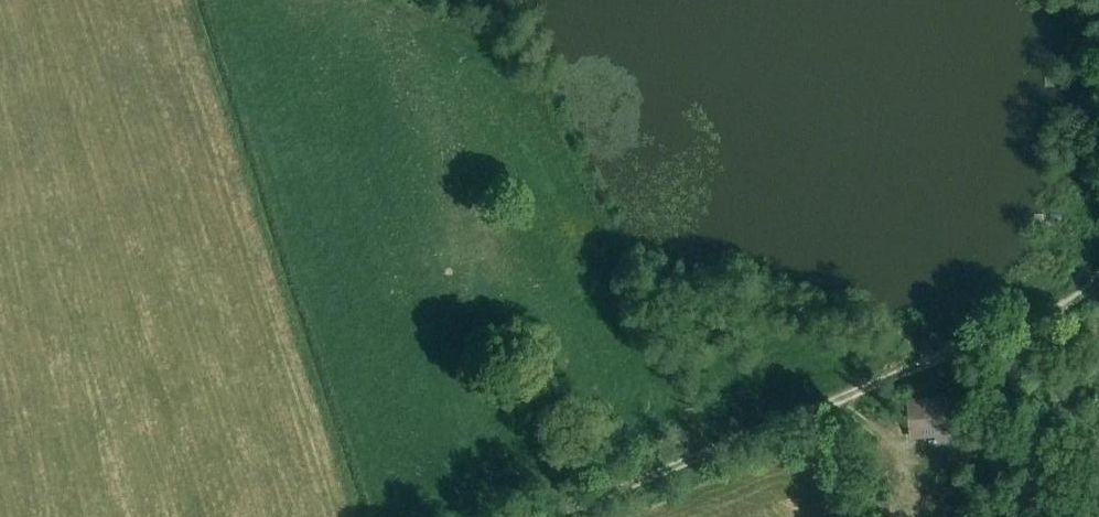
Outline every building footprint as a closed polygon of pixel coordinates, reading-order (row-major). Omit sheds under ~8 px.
[(935,433),(935,429),(947,429),(946,399),(912,400),(913,434),(935,433)] [(968,414),(962,430),(977,435),(983,420),(968,414)]
